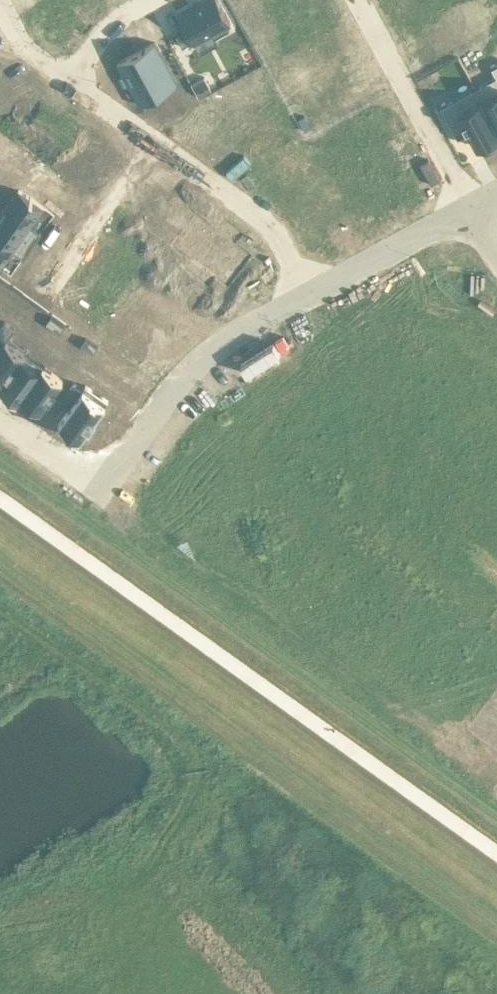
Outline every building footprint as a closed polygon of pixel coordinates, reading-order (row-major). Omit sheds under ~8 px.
[(176,34),(183,46),(192,41),(194,43),(195,43),(200,53),(218,44),(215,38),(229,30),(227,25),(231,23),(218,0),(204,0),(178,14),(186,29),(176,34)] [(241,5),(245,13),(260,4),(258,0),(251,0),(241,5)] [(295,11),(316,0),(288,0),(295,11)] [(448,13),(469,1),(468,0),(441,0),(448,13)] [(260,4),(245,13),(249,20),(264,12),(260,4)] [(486,16),(479,20),(487,35),(494,31),(486,16)] [(479,20),(472,24),(480,39),(487,35),(479,20)] [(154,42),(116,63),(122,74),(118,76),(124,87),(128,85),(139,105),(140,104),(135,95),(172,75),(176,85),(177,84),(154,42)] [(475,88),(496,128),(496,65),(492,67),(496,76),(475,88)] [(197,95),(210,88),(204,77),(191,83),(197,95)] [(440,107),(455,134),(467,128),(470,132),(478,147),(496,137),(496,128),(475,88),(440,107)] [(85,170),(83,173),(102,187),(126,155),(106,141),(85,170)] [(156,176),(133,208),(153,222),(176,190),(156,176)] [(0,216),(0,223),(32,246),(42,233),(31,225),(44,208),(32,200),(33,199),(30,197),(30,198),(19,190),(0,216)] [(13,251),(23,259),(32,246),(0,223),(0,269),(13,251)] [(193,225),(177,247),(194,259),(188,268),(206,281),(212,272),(226,282),(244,256),(230,246),(237,236),(223,226),(216,236),(205,228),(203,232),(193,225)] [(139,264),(114,299),(152,327),(169,304),(150,290),(159,277),(139,264)] [(114,299),(93,328),(131,356),(152,327),(114,299)] [(2,383),(0,386),(1,386),(28,348),(10,335),(16,328),(14,327),(4,320),(0,325),(0,381),(2,383)] [(28,348),(1,386),(19,399),(44,364),(27,352),(29,349),(28,348)] [(44,364),(19,399),(20,400),(22,397),(41,410),(63,379),(44,366),(45,365),(44,364)] [(69,408),(58,423),(80,439),(108,400),(86,384),(83,388),(73,380),(58,400),(69,408)]
